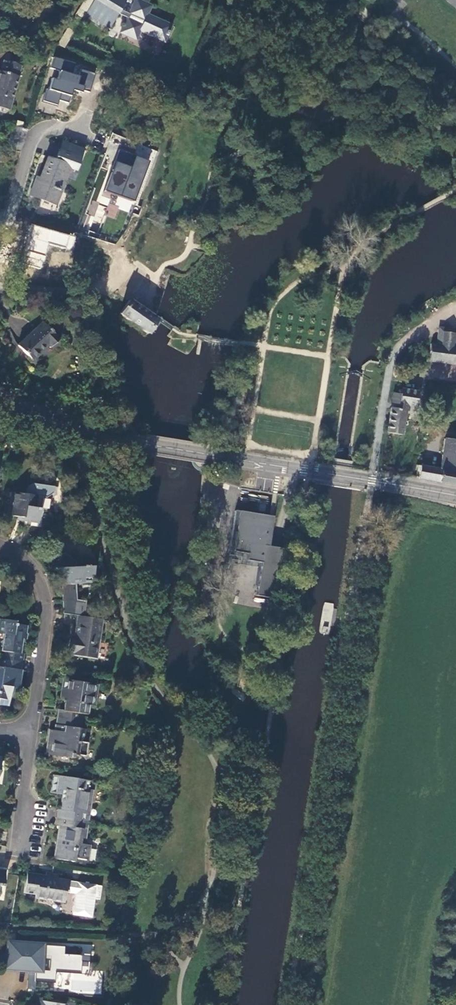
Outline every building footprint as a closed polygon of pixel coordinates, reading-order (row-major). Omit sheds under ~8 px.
[(113,31),(121,17),(130,19),(124,34),(139,41),(143,32),(166,42),(169,36),(171,37),(172,35),(170,34),(173,28),(165,24),(150,18),(154,9),(138,2),(131,17),(123,13),(130,2),(126,0),(99,0),(89,17),(113,31)] [(3,61),(21,66),(22,60),(4,55),(3,61)] [(89,92),(96,71),(55,58),(41,100),(57,105),(59,101),(69,104),(74,87),(89,92)] [(21,66),(3,61),(0,71),(0,107),(8,109),(21,66)] [(99,111),(99,113),(100,116),(102,117),(104,117),(106,116),(108,114),(108,112),(107,109),(105,108),(102,108),(100,109),(99,111)] [(9,141),(23,146),(27,131),(22,129),(21,131),(13,129),(9,141)] [(7,148),(21,152),(23,146),(9,141),(7,148)] [(82,158),(84,153),(64,145),(62,150),(82,158)] [(119,149),(104,191),(135,202),(151,161),(119,149)] [(77,170),(82,158),(62,150),(61,150),(56,160),(51,159),(41,184),(36,182),(31,197),(42,201),(43,200),(52,204),(57,190),(61,191),(70,167),(77,170)] [(77,237),(30,223),(19,263),(41,270),(49,245),(72,251),(77,237)] [(146,334),(155,319),(128,299),(116,314),(128,323),(146,334)] [(50,346),(59,339),(43,322),(19,345),(33,359),(49,345),(50,346)] [(437,329),(435,346),(429,346),(426,364),(455,368),(455,332),(437,329)] [(398,397),(390,397),(388,409),(391,409),(390,415),(387,415),(384,434),(400,437),(403,415),(404,407),(412,409),(415,393),(398,391),(398,397)] [(411,416),(412,409),(404,407),(403,415),(411,416)] [(429,438),(431,430),(419,427),(418,436),(423,437),(429,438)] [(455,489),(455,443),(442,442),(437,471),(435,486),(455,489)] [(435,486),(437,471),(419,467),(416,482),(435,486)] [(58,488),(33,484),(26,489),(25,494),(13,492),(8,515),(21,517),(20,520),(37,523),(42,498),(51,500),(56,496),(58,488)] [(270,515),(238,510),(232,550),(246,552),(245,559),(261,561),(255,595),(280,597),(286,547),(268,545),(273,516),(270,515)] [(63,615),(76,617),(82,617),(83,603),(74,602),(73,582),(90,583),(92,568),(78,566),(65,555),(54,568),(63,576),(63,615)] [(97,659),(103,620),(82,617),(76,617),(75,625),(77,625),(75,639),(71,639),(70,655),(97,659)] [(24,663),(25,655),(20,654),(23,640),(24,640),(27,627),(14,625),(14,622),(0,620),(0,634),(4,635),(0,659),(24,663)] [(24,663),(0,659),(0,705),(8,706),(12,688),(19,688),(24,663)] [(58,718),(81,722),(82,715),(86,715),(88,705),(95,705),(98,685),(62,680),(59,699),(66,701),(64,711),(59,710),(58,718)] [(80,729),(81,722),(58,718),(56,731),(51,730),(47,754),(73,758),(74,755),(85,756),(88,744),(83,743),(85,729),(80,729)] [(58,818),(88,822),(92,790),(88,789),(90,781),(55,776),(52,794),(66,796),(65,809),(60,809),(58,818)] [(85,845),(88,822),(58,818),(57,825),(61,827),(57,860),(74,862),(75,858),(88,859),(90,846),(85,845)] [(36,895),(36,899),(64,904),(65,893),(75,894),(72,915),(90,918),(93,899),(98,900),(100,887),(59,880),(59,875),(48,873),(47,880),(39,879),(39,877),(27,875),(24,894),(36,895)] [(32,956),(32,947),(32,940),(17,940),(16,956),(32,956)] [(80,954),(92,955),(93,945),(81,944),(80,954)] [(54,966),(55,946),(40,945),(40,947),(32,947),(32,956),(16,956),(16,955),(9,966),(15,967),(11,987),(32,990),(37,966),(54,966)]
